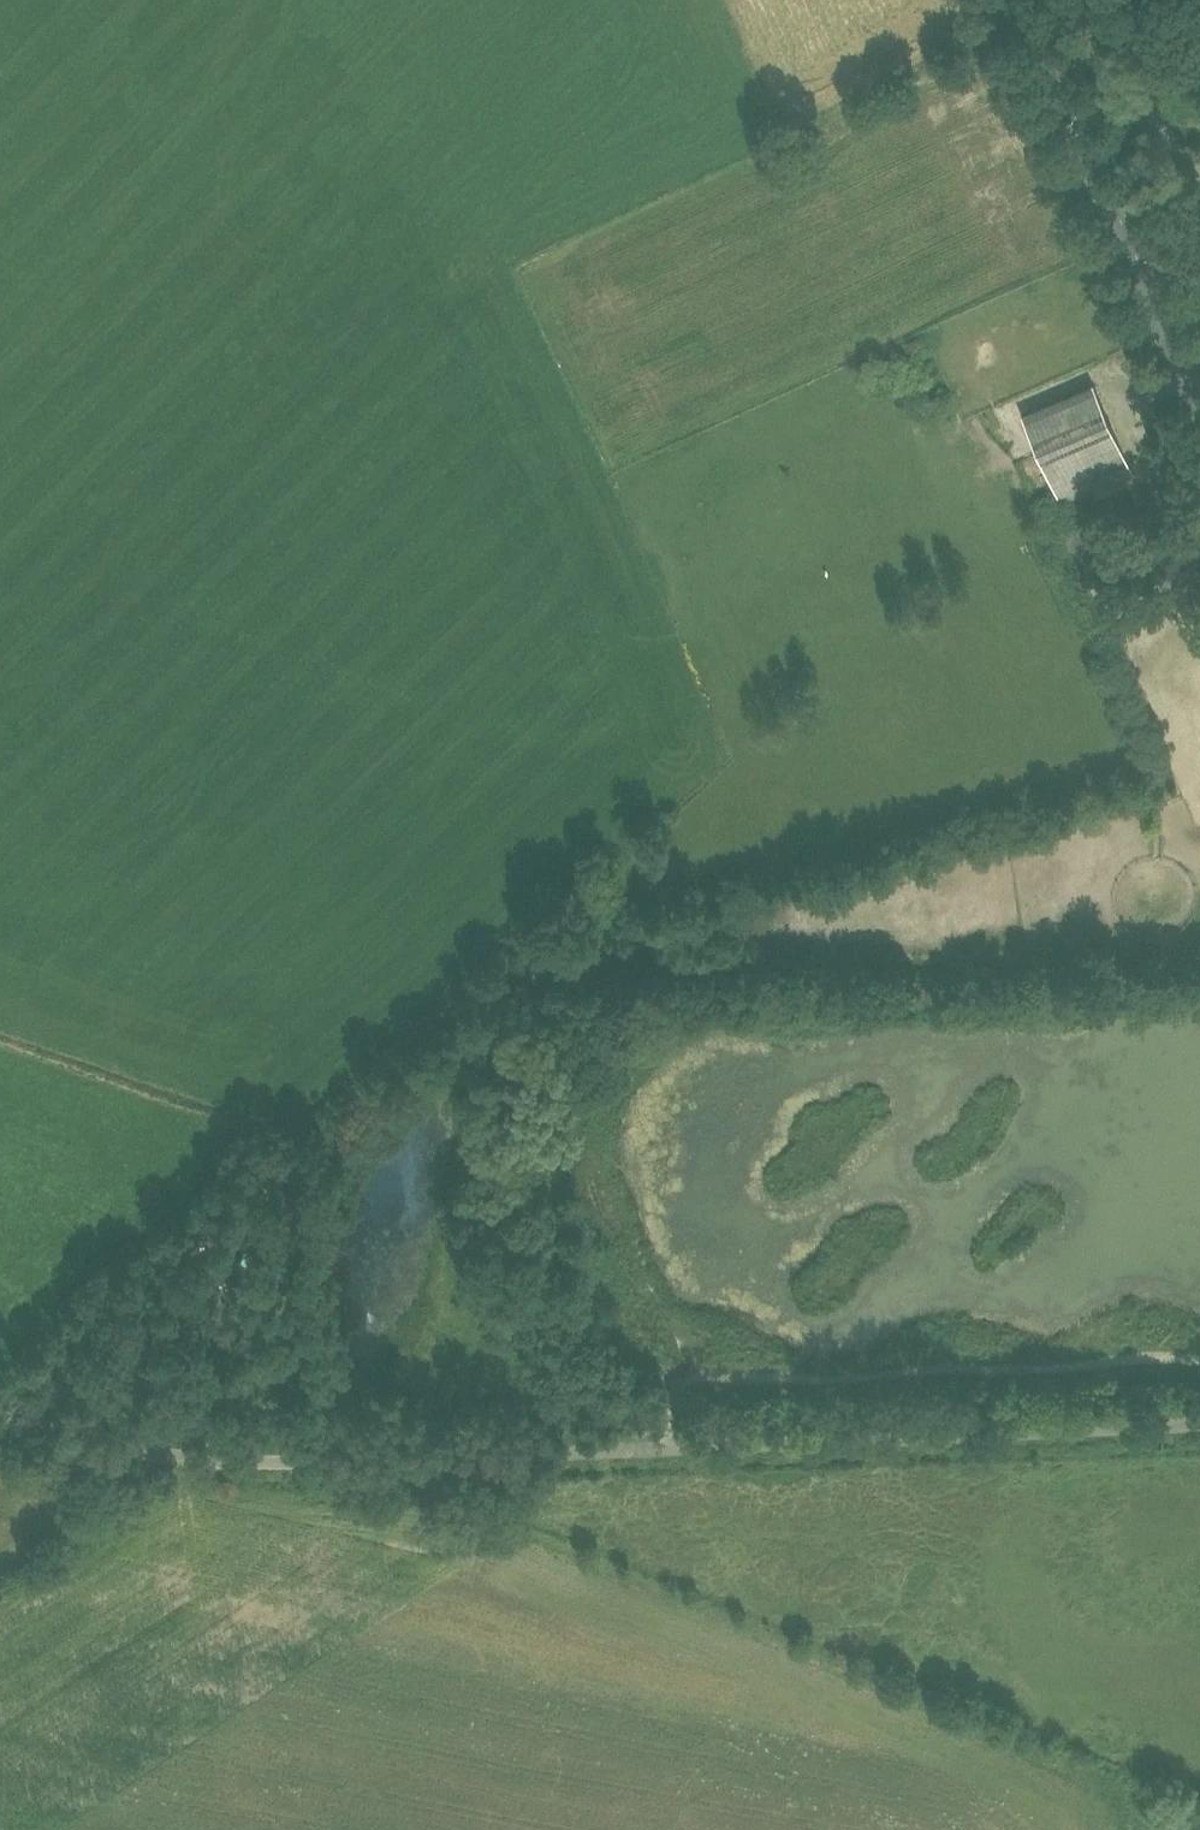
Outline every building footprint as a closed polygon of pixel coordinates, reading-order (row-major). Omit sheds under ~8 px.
[(1129,469),(1092,385),(1023,415),(1060,500),(1129,469)] [(1058,535),(1074,565),(1094,555),(1084,535),(1090,532),(1085,522),(1058,535)]
